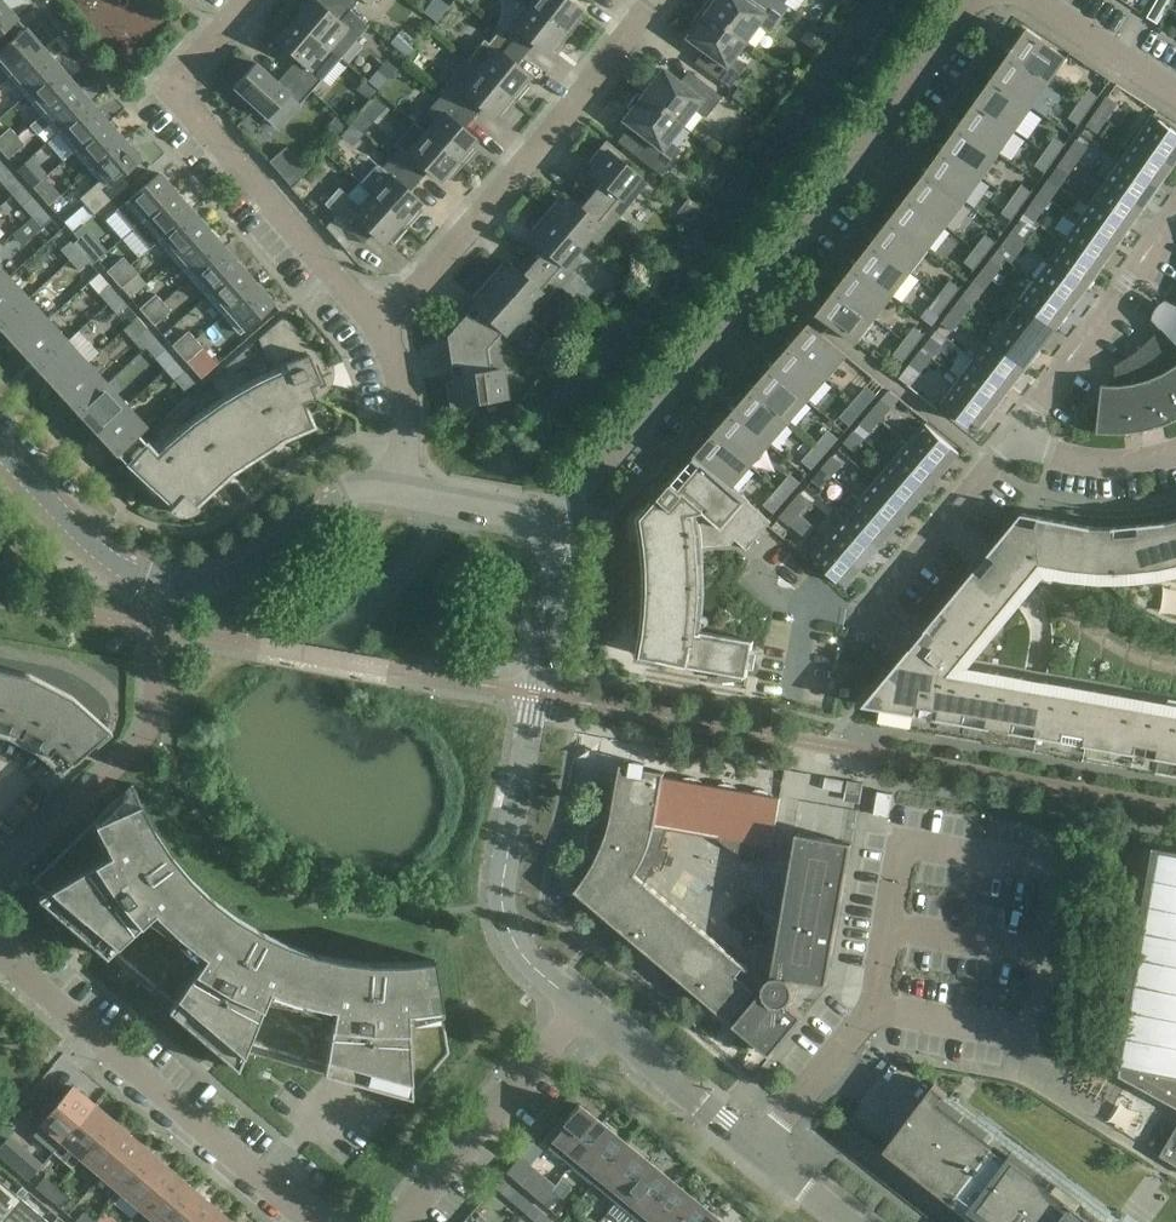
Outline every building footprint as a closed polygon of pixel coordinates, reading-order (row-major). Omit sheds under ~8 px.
[(0,0),(0,34),(18,19),(1,0),(0,0)] [(331,51),(349,30),(354,34),(359,28),(365,33),(370,27),(350,10),(351,10),(339,0),(317,0),(317,1),(316,0),(310,0),(294,19),(331,51)] [(351,10),(359,0),(339,0),(351,10)] [(567,0),(534,0),(530,5),(569,36),(582,19),(567,0)] [(745,41),(757,24),(769,32),(788,6),(783,3),(779,0),(748,0),(747,2),(745,0),(707,0),(701,8),(745,41)] [(556,52),(569,36),(530,5),(513,27),(520,32),(512,43),(525,54),(534,42),(556,52)] [(745,41),(701,8),(690,24),(694,27),(686,38),(708,54),(700,66),(729,87),(745,66),(733,57),(745,41)] [(331,51),(294,19),(275,41),(297,60),(287,71),(311,92),(322,80),(313,72),(331,51)] [(9,77),(43,48),(26,28),(0,51),(0,66),(9,77)] [(390,42),(407,57),(418,44),(401,30),(390,42)] [(1011,56),(1050,83),(1067,59),(1029,31),(1011,56)] [(516,66),(525,54),(512,43),(503,54),(496,49),(479,70),(517,101),(530,84),(516,66)] [(9,77),(26,96),(59,66),(43,48),(9,77)] [(1050,83),(1011,56),(994,80),(1033,107),(1050,83)] [(517,101),(479,70),(465,58),(439,90),(442,93),(473,118),(482,107),(503,117),(517,101)] [(311,92),(287,71),(277,82),(256,63),(234,87),(268,118),(289,94),(300,104),(311,92)] [(26,96),(42,114),(75,85),(59,66),(26,96)] [(643,94),(681,125),(694,108),(706,117),(722,97),(693,74),(684,86),(663,69),(643,94)] [(0,78),(0,97),(10,90),(1,77),(0,78)] [(368,100),(376,91),(364,80),(356,90),(368,100)] [(1033,107),(994,80),(978,104),(1017,131),(1033,107)] [(50,124),(58,133),(92,103),(75,85),(42,114),(29,125),(38,135),(50,124)] [(1079,104),(1090,111),(1100,97),(1089,90),(1079,104)] [(463,130),(473,118),(442,93),(425,115),(434,123),(426,133),(463,165),(477,149),(463,130)] [(681,125),(643,94),(642,96),(637,93),(627,106),(631,110),(623,120),(645,137),(632,153),(661,175),(680,150),(669,141),(681,125)] [(1097,113),(1107,120),(1118,104),(1108,97),(1097,113)] [(58,133),(74,151),(108,122),(92,103),(58,133)] [(1017,131),(978,104),(961,127),(1000,155),(1017,131)] [(1090,111),(1079,104),(1069,118),(1080,125),(1090,111)] [(364,132),(373,120),(362,111),(353,122),(364,132)] [(1107,120),(1097,113),(1088,126),(1098,133),(1107,120)] [(1173,167),(1175,163),(1175,132),(1154,116),(1137,141),(1173,167)] [(171,117),(159,126),(173,143),(184,134),(171,117)] [(74,151),(91,170),(124,141),(108,122),(74,151)] [(364,133),(351,123),(340,135),(348,143),(356,143),(364,133)] [(18,135),(10,126),(0,136),(0,148),(1,149),(18,135)] [(1000,155),(961,127),(944,151),(983,178),(1000,155)] [(449,181),(463,165),(426,133),(409,152),(403,147),(392,158),(418,181),(428,170),(449,181)] [(18,135),(1,149),(8,157),(25,143),(18,135)] [(1046,151),(1056,159),(1066,145),(1056,137),(1046,151)] [(591,195),(617,217),(639,191),(632,186),(639,177),(621,162),(624,155),(606,140),(587,163),(602,182),(591,195)] [(1069,154),(1079,161),(1088,147),(1078,140),(1069,154)] [(100,180),(87,191),(80,198),(95,215),(130,184),(123,175),(141,160),(124,141),(91,170),(100,180)] [(1123,161),(1159,187),(1173,167),(1137,141),(1123,161)] [(983,178),(944,151),(928,175),(966,203),(983,178)] [(1056,159),(1046,151),(1036,166),(1046,173),(1056,159)] [(1079,161),(1069,154),(1059,167),(1069,174),(1079,161)] [(1002,157),(997,175),(1015,181),(1021,162),(1002,157)] [(409,192),(418,181),(392,158),(382,170),(377,165),(360,184),(408,228),(422,212),(409,192)] [(1108,182),(1145,207),(1159,187),(1123,161),(1108,182)] [(0,166),(0,179),(3,182),(13,174),(4,163),(0,166)] [(33,186),(50,172),(43,163),(26,178),(33,186)] [(50,172),(33,186),(41,194),(57,180),(50,172)] [(142,222),(176,192),(159,173),(125,202),(142,222)] [(966,203),(928,175),(910,198),(947,227),(966,203)] [(717,189),(705,180),(701,186),(712,195),(717,189)] [(1040,194),(1050,201),(1060,188),(1050,180),(1040,194)] [(305,204),(313,197),(299,181),(291,188),(305,204)] [(1094,202),(1131,227),(1145,207),(1108,182),(1094,202)] [(408,228),(360,184),(358,183),(347,195),(339,188),(325,204),(349,231),(363,243),(373,232),(393,243),(408,228)] [(1012,199),(1022,206),(1033,192),(1022,185),(1012,199)] [(176,192),(142,222),(158,240),(192,211),(176,192)] [(1050,201),(1040,194),(1031,207),(1041,214),(1050,201)] [(545,214),(582,246),(589,238),(595,243),(617,217),(591,195),(579,209),(559,198),(545,214)] [(32,216),(42,207),(33,196),(23,205),(32,216)] [(947,227),(910,198),(892,221),(930,250),(947,227)] [(1022,206),(1012,199),(1002,213),(1012,220),(1022,206)] [(1080,222),(1116,248),(1131,227),(1094,202),(1080,222)] [(42,207),(32,216),(41,226),(51,217),(42,207)] [(192,211),(158,240),(175,259),(209,229),(192,211)] [(534,263),(560,285),(581,260),(575,254),(582,246),(545,214),(531,231),(545,249),(534,263)] [(91,218),(74,232),(81,241),(98,226),(91,218)] [(1012,233),(1022,241),(1032,227),(1022,220),(1012,233)] [(930,250),(892,221),(874,244),(912,273),(930,250)] [(1066,242),(1102,268),(1116,248),(1080,222),(1066,242)] [(209,229),(175,259),(191,277),(225,248),(209,229)] [(1022,241),(1012,233),(1003,246),(1012,254),(1022,241)] [(976,249),(986,257),(997,243),(986,235),(976,249)] [(70,259),(80,250),(71,240),(61,249),(70,259)] [(1052,263),(1087,289),(1102,268),(1066,242),(1052,263)] [(912,273),(874,244),(857,267),(894,296),(912,273)] [(225,248),(191,277),(207,296),(241,266),(225,248)] [(986,257),(976,249),(965,263),(975,270),(986,257)] [(80,250),(70,259),(80,270),(90,261),(80,250)] [(115,278),(131,264),(124,255),(107,270),(115,278)] [(983,272),(992,279),(1002,267),(993,259),(983,272)] [(486,316),(511,339),(560,285),(534,263),(522,276),(501,265),(473,296),(477,302),(477,303),(486,316)] [(1037,282),(1072,309),(1087,289),(1052,263),(1037,282)] [(131,264),(115,278),(122,286),(138,272),(131,264)] [(9,276),(0,266),(0,285),(9,276)] [(241,266),(207,296),(223,314),(257,285),(241,266)] [(894,296),(857,267),(839,290),(876,319),(894,296)] [(102,275),(100,272),(90,281),(99,292),(110,283),(102,275)] [(992,279),(983,272),(973,285),(982,292),(992,279)] [(29,298),(9,276),(0,285),(0,324),(29,298)] [(940,295),(950,303),(961,289),(951,281),(940,295)] [(1022,302),(1057,329),(1072,309),(1037,282),(1022,302)] [(109,303),(119,294),(110,283),(99,292),(109,303)] [(257,285),(223,314),(241,334),(274,304),(257,285)] [(876,319),(839,290),(821,314),(858,343),(876,319)] [(147,316),(164,301),(157,293),(140,307),(147,316)] [(119,294),(109,303),(118,313),(128,304),(119,294)] [(950,303),(940,295),(929,309),(940,316),(950,303)] [(48,319),(29,298),(0,324),(0,326),(19,346),(48,319)] [(952,311),(962,318),(972,305),(962,298),(952,311)] [(164,301),(147,316),(154,324),(171,309),(164,301)] [(1007,321),(1042,348),(1057,329),(1022,302),(1007,321)] [(447,336),(500,352),(511,339),(486,316),(477,303),(447,336)] [(1174,313),(1173,312),(1171,312),(1170,312),(1168,312),(1167,312),(1167,313),(1166,314),(1165,315),(1165,316),(1165,318),(1165,320),(1166,321),(1167,322),(1162,328),(1149,342),(1134,355),(1116,366),(1126,383),(1103,385),(1098,433),(1123,434),(1145,431),(1167,425),(1175,421),(1175,309),(1174,313)] [(962,318),(952,311),(942,324),(952,331),(962,318)] [(320,356),(316,352),(285,316),(258,339),(268,361),(272,360),(278,374),(255,385),(223,403),(194,424),(166,448),(158,456),(138,435),(139,434),(138,434),(117,453),(154,493),(157,491),(180,511),(189,501),(195,506),(222,481),(217,475),(238,459),(242,466),(273,446),(269,439),(292,427),(295,434),(314,427),(303,402),(316,397),(313,391),(317,388),(321,385),(324,380),(325,375),(324,370),(328,369),(326,366),(323,361),(320,356)] [(38,368),(68,341),(48,319),(19,346),(38,368)] [(212,321),(200,328),(210,347),(223,339),(212,321)] [(991,341),(1027,368),(1042,348),(1007,321),(991,341)] [(792,348),(827,379),(847,356),(811,325),(792,348)] [(147,346),(157,338),(148,327),(138,336),(147,346)] [(905,341),(915,349),(925,335),(915,327),(905,341)] [(180,352),(196,338),(189,330),(173,344),(180,352)] [(468,374),(503,369),(500,352),(447,336),(454,380),(468,374)] [(922,350),(932,357),(942,345),(932,337),(922,350)] [(157,338),(147,346),(156,357),(166,348),(157,338)] [(196,338),(180,352),(187,361),(203,346),(196,338)] [(58,389),(88,362),(68,341),(38,368),(58,389)] [(915,349),(905,341),(894,355),(904,363),(915,349)] [(976,360),(1012,388),(1027,368),(991,341),(976,360)] [(254,355),(248,348),(225,367),(232,375),(254,355)] [(827,379),(792,348),(772,370),(808,401),(827,379)] [(932,357),(922,350),(910,365),(920,373),(932,357)] [(961,380),(997,407),(1012,388),(976,360),(961,380)] [(78,410),(107,384),(88,362),(58,389),(78,410)] [(468,374),(454,380),(447,383),(451,413),(474,415),(475,402),(507,397),(503,369),(468,374)] [(185,390),(195,381),(186,370),(176,379),(185,390)] [(808,401),(772,370),(753,392),(789,423),(808,401)] [(997,407),(961,380),(943,404),(970,425),(973,421),(981,427),(997,407)] [(97,432),(127,405),(107,384),(78,410),(97,432)] [(854,402),(864,411),(878,395),(868,386),(854,402)] [(789,423),(753,392),(734,414),(770,445),(789,423)] [(194,402),(188,395),(166,415),(173,423),(194,402)] [(872,413),(881,421),(892,408),(883,400),(872,413)] [(864,411),(854,402),(841,417),(851,426),(864,411)] [(138,434),(139,434),(147,427),(127,405),(97,432),(117,453),(138,434)] [(881,421),(872,413),(861,425),(871,433),(881,421)] [(770,445),(734,414),(715,436),(751,467),(770,445)] [(909,444),(943,473),(960,453),(926,425),(909,444)] [(816,446),(826,455),(840,439),(829,430),(816,446)] [(865,439),(856,431),(845,444),(854,452),(865,439)] [(751,467),(715,436),(696,458),(732,489),(733,488),(751,467)] [(893,463),(927,492),(943,473),(909,444),(893,463)] [(826,455),(816,446),(803,461),(813,470),(826,455)] [(823,469),(833,477),(843,464),(834,456),(823,469)] [(772,522),(733,488),(732,489),(696,458),(644,518),(648,546),(650,570),(650,589),(649,613),(647,633),(643,656),(671,663),(748,677),(754,641),(702,632),(696,632),(699,595),(698,565),(697,547),(732,545),(732,544),(736,540),(748,550),(772,522)] [(877,482),(911,511),(927,492),(893,463),(877,482)] [(833,477),(823,469),(813,481),(822,489),(833,477)] [(778,490),(788,499),(802,483),(791,474),(778,490)] [(861,501),(895,529),(911,511),(877,482),(861,501)] [(788,499),(778,490),(764,505),(775,514),(788,499)] [(791,506),(800,514),(811,502),(802,493),(791,506)] [(837,512),(845,519),(879,548),(895,529),(861,501),(853,493),(837,512)] [(800,514),(791,506),(780,518),(790,526),(800,514)] [(976,570),(886,679),(873,695),(872,697),(864,706),(878,708),(1175,761),(1175,713),(986,679),(953,674),(963,661),(969,666),(1019,606),(1036,585),(1044,575),(1054,577),(1088,582),(1114,583),(1148,581),(1175,577),(1175,520),(1167,522),(1114,528),(1091,526),(1041,517),(1023,513),(1023,514),(996,547),(992,551),(990,554),(990,555),(977,571),(976,570)] [(829,538),(863,567),(879,548),(845,519),(829,538)] [(863,567),(829,538),(813,558),(847,587),(863,567)] [(112,735),(71,695),(28,674),(0,667),(0,728),(8,730),(37,744),(67,773),(112,735)] [(753,791),(751,793),(741,791),(739,789),(737,787),(735,786),(732,785),(729,784),(726,784),(722,784),(719,785),(716,786),(706,785),(705,784),(703,782),(701,780),(698,779),(695,778),(694,777),(692,777),(689,777),(686,778),(684,779),(681,780),(665,777),(666,773),(645,769),(646,764),(634,762),(633,767),(622,765),(612,819),(609,819),(606,820),(603,821),(600,822),(597,824),(595,826),(593,828),(592,830),(591,831),(591,833),(590,836),(589,839),(589,842),(589,843),(590,847),(591,850),(593,852),(595,855),(596,856),(598,858),(594,866),(589,874),(584,881),(579,888),(576,892),(730,1021),(756,991),(760,995),(735,1025),(764,1050),(765,1050),(771,1055),(805,1016),(790,1003),(792,1001),(795,996),(796,990),(794,984),(790,979),(790,978),(828,985),(854,843),(799,833),(773,977),(768,981),(766,984),(646,882),(655,867),(663,871),(670,851),(663,849),(668,831),(720,840),(723,844),(725,845),(730,848),(732,850),(734,851),(739,854),(742,855),(747,856),(755,858),(760,858),(766,858),(771,858),(782,798),(776,797),(774,795),(772,793),(769,792),(768,791),(765,790),(761,790),(758,790),(753,791)] [(845,781),(826,777),(824,789),(843,793),(845,781)] [(845,801),(861,804),(864,784),(848,781),(845,801)] [(286,944),(259,931),(234,916),(211,898),(208,895),(189,877),(170,855),(154,830),(140,804),(132,785),(132,784),(31,882),(44,893),(37,897),(36,898),(93,947),(104,956),(111,950),(172,1002),(167,1010),(214,1050),(224,1059),(237,1069),(238,1068),(248,1043),(323,1064),(322,1073),(327,1075),(408,1097),(408,1088),(417,1090),(449,1053),(433,959),(402,963),(373,962),(343,959),(314,953),(310,952),(286,944)] [(893,794),(879,792),(875,815),(889,818),(893,794)] [(1161,851),(1160,852),(1156,879),(1145,936),(1139,971),(1134,1000),(1126,1046),(1121,1076),(1136,1084),(1175,1106),(1175,853),(1161,851)] [(939,1103),(945,1095),(947,1096),(948,1094),(935,1084),(886,1150),(978,1221),(1097,1221),(939,1103)] [(62,1141),(93,1104),(72,1087),(57,1105),(45,1095),(25,1119),(37,1129),(42,1124),(62,1141)] [(93,1104),(62,1141),(82,1158),(110,1125),(102,1117),(105,1114),(93,1104)] [(571,1165),(603,1125),(600,1127),(591,1119),(593,1117),(578,1104),(563,1122),(566,1124),(558,1133),(547,1146),(571,1165)] [(110,1125),(82,1158),(102,1175),(133,1139),(122,1129),(119,1132),(110,1125)] [(603,1125),(571,1165),(593,1184),(626,1144),(625,1143),(623,1146),(614,1138),(616,1135),(603,1125)] [(1161,1156),(1175,1165),(1175,1129),(1161,1156)] [(133,1139),(102,1175),(122,1192),(150,1159),(142,1151),(144,1148),(133,1139)] [(626,1144),(593,1184),(615,1202),(648,1162),(647,1161),(645,1164),(636,1156),(638,1154),(626,1144)] [(514,1178),(524,1159),(511,1152),(501,1171),(514,1178)] [(34,1156),(20,1172),(29,1180),(43,1164),(34,1156)] [(150,1159),(122,1192),(141,1209),(173,1172),(161,1163),(158,1166),(150,1159)] [(648,1162),(615,1202),(638,1221),(671,1181),(670,1180),(668,1182),(659,1175),(661,1172),(648,1162)] [(141,1209),(157,1221),(165,1221),(190,1193),(181,1185),(184,1182),(173,1172),(141,1209)] [(48,1198),(56,1188),(44,1177),(35,1187),(48,1198)] [(501,1178),(494,1186),(508,1198),(515,1190),(501,1178)] [(22,1199),(0,1181),(0,1221),(3,1221),(22,1199)] [(638,1221),(640,1221),(674,1221),(693,1199),(681,1189),(679,1191),(670,1184),(672,1181),(671,1181),(638,1221)] [(540,1202),(550,1190),(543,1183),(532,1195),(540,1202)] [(23,1187),(17,1193),(22,1198),(28,1192),(23,1187)] [(56,1188),(48,1198),(60,1208),(68,1198),(56,1188)] [(550,1190),(540,1202),(548,1208),(558,1196),(550,1190)] [(165,1221),(199,1221),(213,1207),(201,1197),(198,1200),(190,1193),(165,1221)] [(22,1199),(3,1221),(48,1221),(22,1199)] [(674,1221),(712,1221),(716,1217),(703,1207),(701,1210),(692,1202),(694,1200),(693,1199),(674,1221)] [(199,1221),(224,1221),(221,1219),(224,1216),(213,1207),(199,1221)] [(84,1211),(75,1221),(76,1221),(96,1221),(84,1211)] [(539,1211),(532,1219),(536,1221),(553,1221),(539,1211)]
